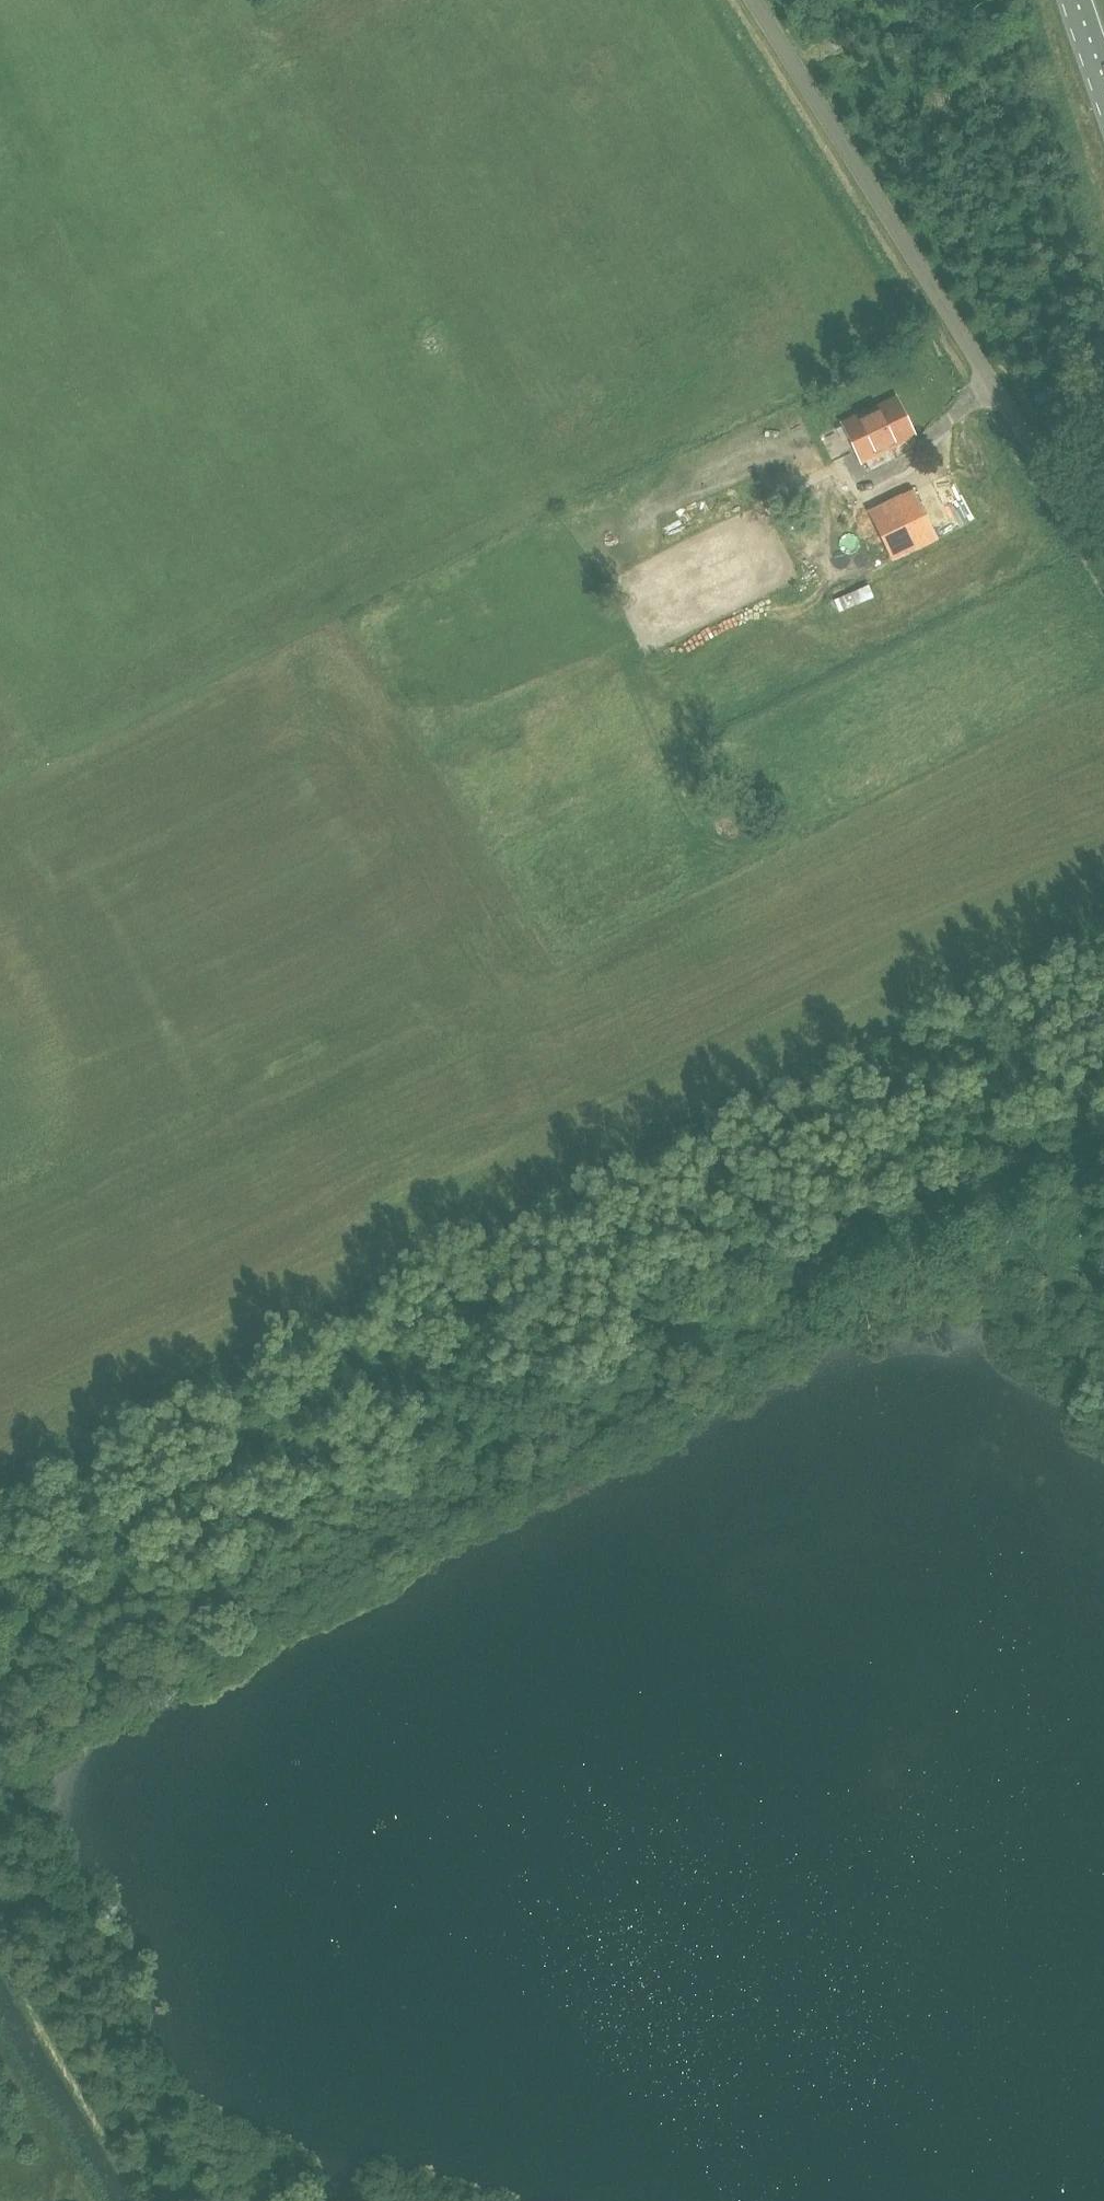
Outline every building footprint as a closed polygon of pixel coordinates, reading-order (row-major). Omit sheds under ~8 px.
[(890,449),(895,446),(907,441),(915,437),(895,396),(842,422),(862,462),(890,449)] [(895,560),(937,539),(913,489),(870,510),(895,560)]
